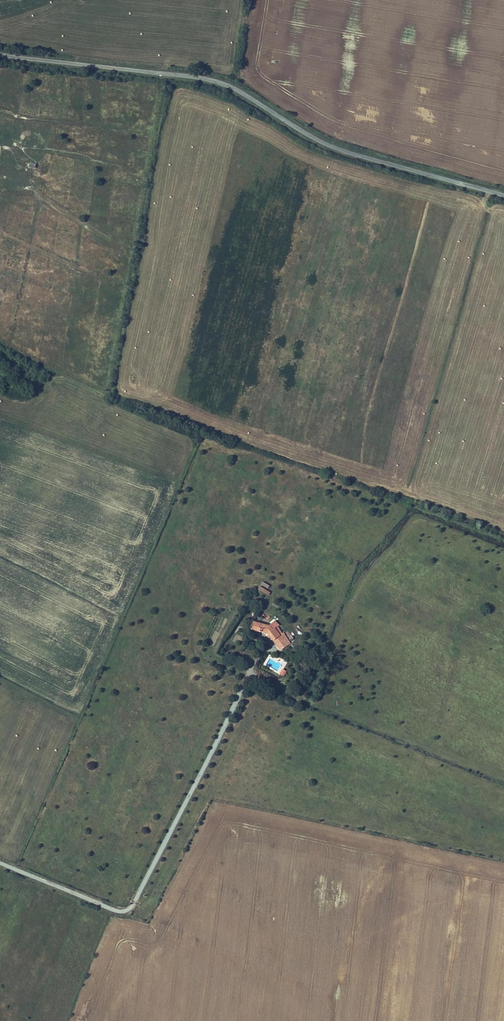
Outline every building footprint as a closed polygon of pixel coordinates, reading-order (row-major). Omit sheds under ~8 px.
[(260,586),(258,589),(268,595),(270,592),(260,586)] [(274,620),(268,625),(253,622),(252,629),(268,632),(273,639),(281,650),(290,643),(282,633),(281,634),(276,627),(277,626),(274,620)]
